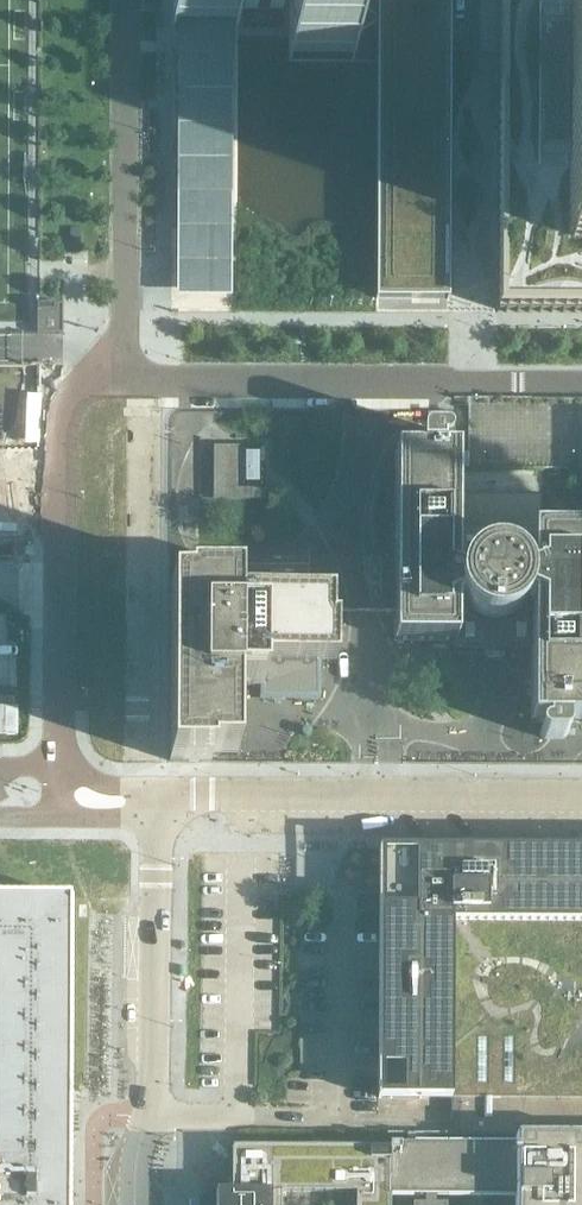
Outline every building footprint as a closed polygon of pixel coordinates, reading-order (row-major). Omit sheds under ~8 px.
[(450,299),(450,0),(174,0),(174,26),(180,26),(180,299),(236,299),(236,310),(377,312),(377,299),(450,299)] [(501,5),(499,5),(499,6),(501,7),(500,16),(499,17),(499,18),(501,18),(500,28),(499,28),(499,29),(500,30),(500,39),(499,40),(498,41),(500,41),(500,51),(500,52),(498,52),(498,63),(500,64),(500,73),(498,74),(498,98),(500,98),(500,108),(498,108),(498,155),(500,155),(500,165),(498,165),(497,246),(499,247),(499,256),(497,257),(497,313),(581,313),(581,0),(501,0),(501,5)] [(36,307),(36,334),(0,334),(0,362),(63,363),(63,308),(36,307)] [(468,398),(469,406),(468,406),(468,410),(468,454),(468,469),(581,469),(581,398),(468,398)] [(466,468),(466,454),(458,454),(458,450),(442,450),(442,446),(444,446),(446,445),(447,445),(448,443),(449,442),(449,441),(449,439),(449,437),(448,436),(448,435),(447,435),(445,433),(443,433),(427,433),(425,433),(424,434),(423,435),(422,436),(422,437),(421,438),(421,439),(421,449),(396,449),(395,595),(395,640),(457,641),(457,652),(484,652),(484,660),(485,659),(485,657),(503,657),(504,660),(505,660),(505,652),(531,653),(531,723),(547,723),(547,726),(545,726),(544,727),(542,727),(541,729),(540,730),(540,732),(540,734),(540,735),(541,737),(542,738),(543,738),(545,739),(562,739),(563,739),(564,738),(566,737),(567,736),(568,734),(568,733),(568,723),(581,723),(581,532),(542,531),(542,497),(499,497),(458,497),(458,468),(466,468)] [(214,446),(213,499),(265,499),(265,446),(214,446)] [(188,586),(171,586),(170,761),(212,761),(212,757),(237,757),(238,688),(262,688),(262,698),(274,698),(275,699),(276,700),(277,702),(279,702),(281,702),(283,701),(284,700),(285,699),(286,698),(318,698),(318,663),(336,663),(336,621),(332,621),(332,596),(238,595),(238,582),(188,582),(188,586)] [(306,736),(307,737),(308,736),(310,736),(311,735),(312,734),(312,733),(312,732),(312,730),(312,729),(311,728),(310,727),(308,727),(307,726),(306,727),(305,727),(304,728),(303,729),(302,730),(302,731),(302,732),(302,733),(303,734),(303,735),(305,736),(306,736)] [(379,849),(378,1104),(454,1104),(453,1133),(581,1133),(581,850),(379,849)] [(72,899),(0,898),(0,1204),(71,1204),(71,1160),(72,1089),(72,899)] [(517,1133),(517,1144),(390,1144),(390,1195),(516,1195),(516,1204),(581,1204),(581,1133),(517,1133)] [(390,1148),(233,1147),(233,1194),(356,1194),(356,1204),(390,1204),(390,1148)] [(281,1194),(217,1193),(216,1204),(281,1204),(281,1194)]
